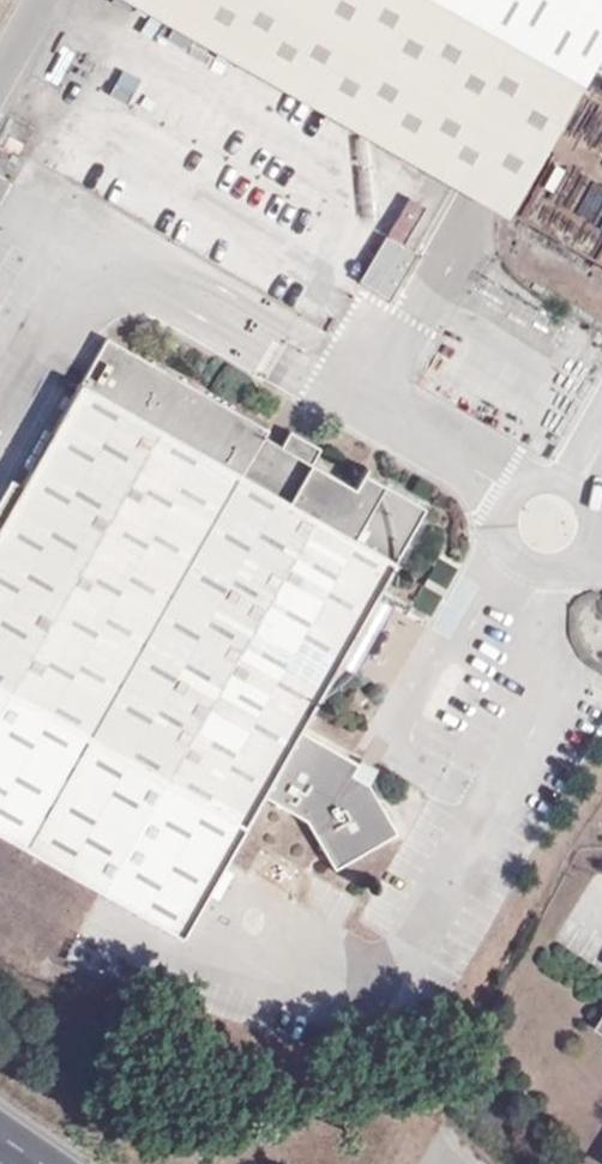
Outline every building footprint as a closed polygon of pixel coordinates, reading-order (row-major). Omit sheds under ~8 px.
[(508,217),(601,52),(601,0),(125,0),(508,217)] [(406,239),(421,201),(405,194),(389,233),(406,239)] [(389,300),(417,253),(385,234),(357,281),(389,300)] [(186,933),(264,801),(308,824),(337,873),(399,836),(370,788),(354,779),(360,767),(302,735),(326,694),(329,696),(354,674),(340,662),(377,601),(427,513),(363,477),(355,492),(312,468),(320,453),(290,435),(282,450),(265,443),(269,434),(106,343),(0,531),(0,832),(186,933)] [(394,610),(377,601),(340,662),(354,674),(356,676),(394,610)] [(354,779),(370,788),(378,774),(362,765),(360,767),(354,779)]
